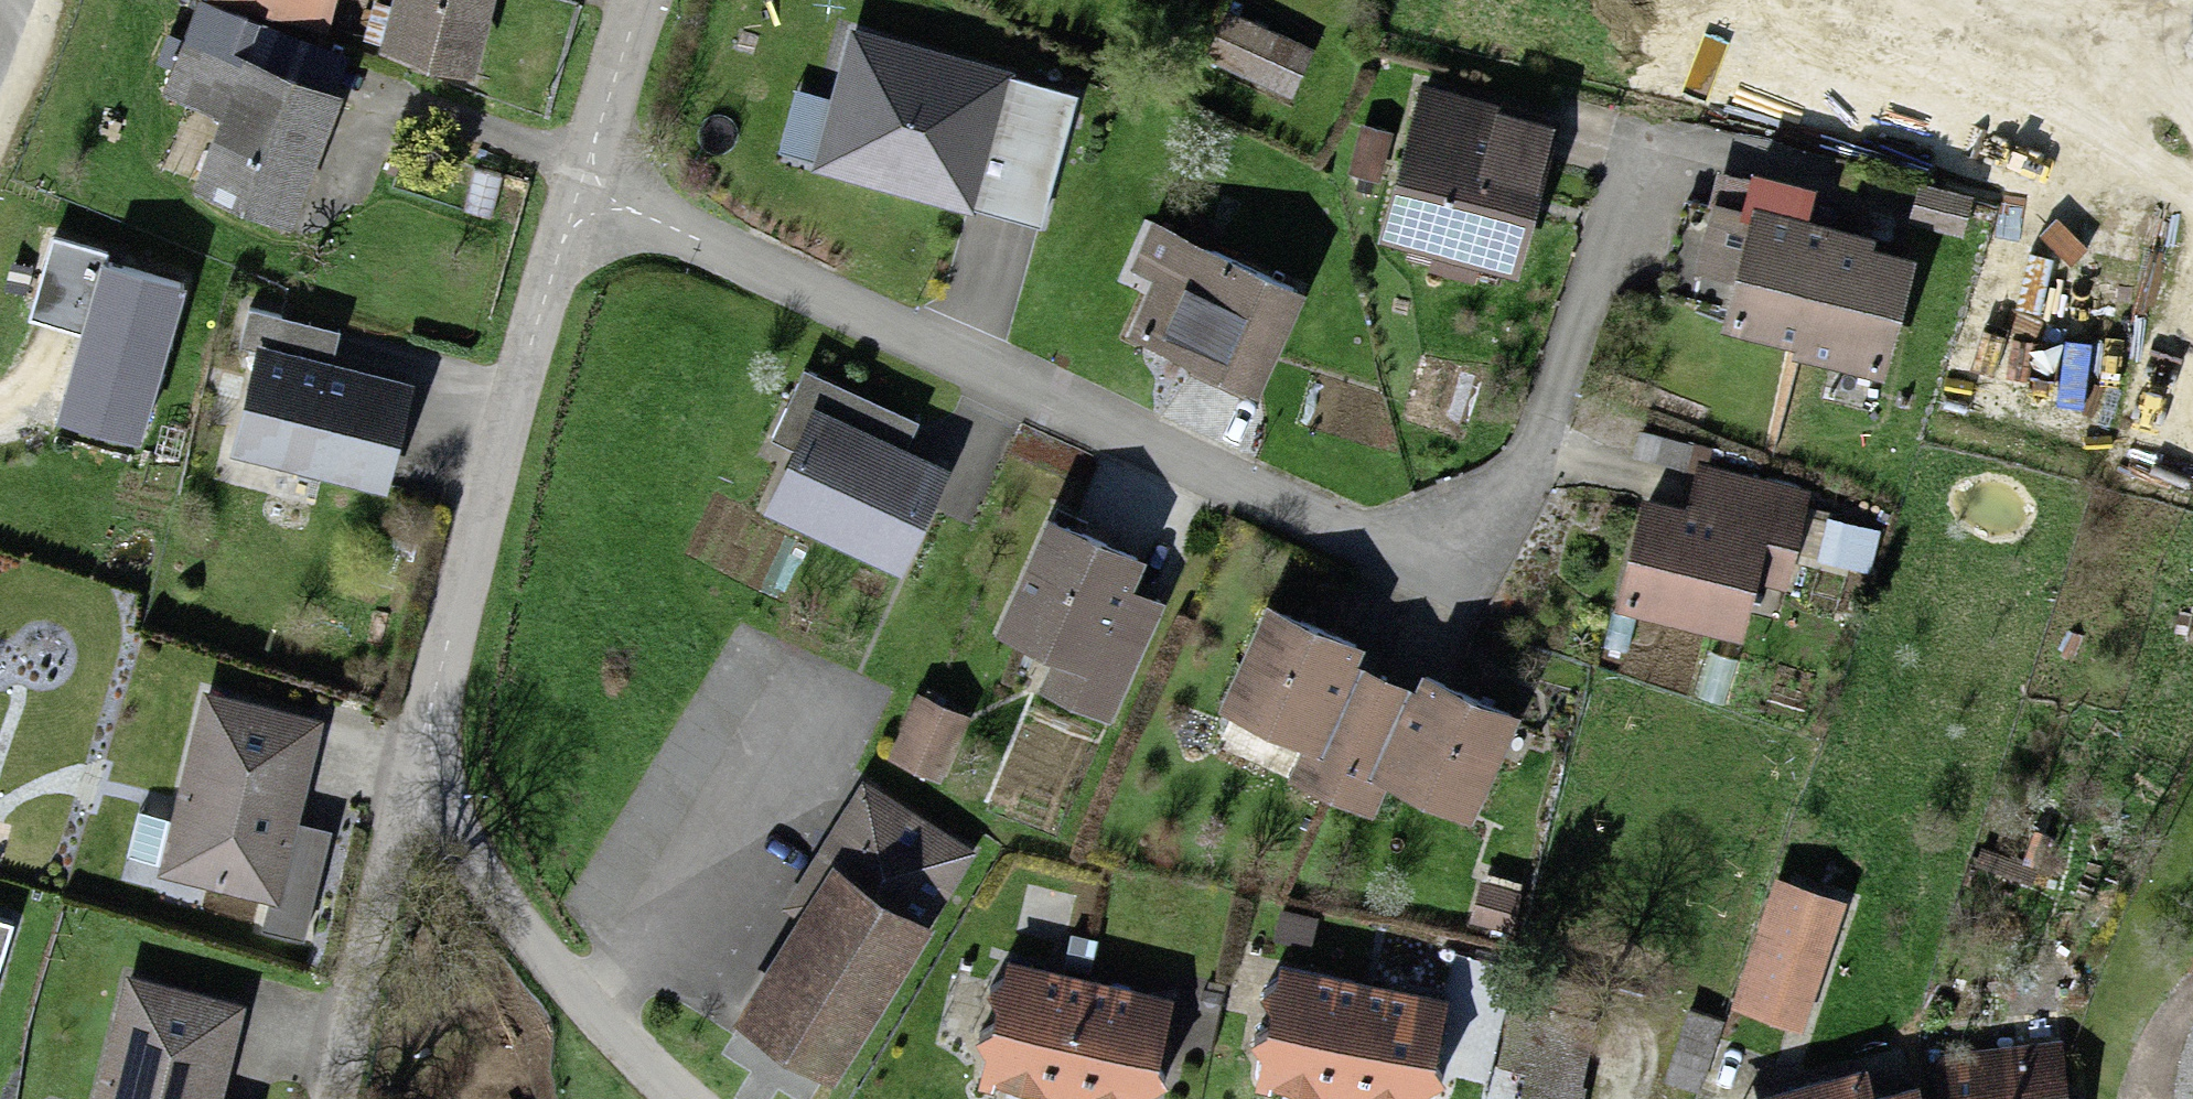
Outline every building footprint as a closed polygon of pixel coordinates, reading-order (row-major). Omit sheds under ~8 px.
[(199,10),(258,33),(321,56),(342,0),(171,0),(199,10)] [(370,69),(464,98),(488,22),(496,0),(392,0),(370,69)] [(161,110),(220,132),(238,85),(258,33),(199,10),(161,110)] [(1016,74),(851,29),(811,173),(974,218),(976,212),(1040,230),(1076,99),(1013,82),(1016,74)] [(1236,32),(1216,67),(1272,98),(1292,63),(1236,32)] [(220,132),(192,205),(281,239),(327,119),(238,85),(220,132)] [(1422,104),(1387,255),(1507,283),(1542,131),(1422,104)] [(1694,276),(1731,286),(1750,209),(1809,223),(1817,192),(1752,176),(1751,180),(1718,173),(1708,207),(1712,209),(1694,276)] [(1973,197),(1920,185),(1911,225),(1964,237),(1973,197)] [(1809,223),(1750,209),(1731,286),(1719,332),(1795,352),(1793,362),(1886,385),(1918,262),(1875,251),(1877,241),(1809,223)] [(106,256),(53,241),(30,322),(81,337),(55,429),(144,454),(190,290),(103,265),(106,256)] [(1153,294),(1130,341),(1237,394),(1280,308),(1150,244),(1131,283),(1153,294)] [(238,348),(255,353),(230,457),(386,496),(413,387),(331,368),(340,333),(247,311),(238,348)] [(920,424),(805,371),(772,441),(795,451),(765,516),(903,580),(953,473),(907,452),(920,424)] [(1642,502),(1613,617),(1744,650),(1761,586),(1786,592),(1811,492),(1700,464),(1688,513),(1642,502)] [(1881,533),(1828,519),(1817,561),(1870,575),(1881,533)] [(1049,522),(996,640),(1052,665),(1039,694),(1111,726),(1165,608),(1134,594),(1147,566),(1049,522)] [(1213,699),(1304,736),(1339,649),(1328,645),(1336,624),(1257,592),(1213,699)] [(1304,736),(1287,776),(1367,808),(1379,777),(1418,681),(1339,649),(1304,736)] [(1418,681),(1379,777),(1461,810),(1503,705),(1422,672),(1418,681)] [(325,722),(204,692),(158,879),(270,907),(264,933),(304,943),(331,834),(299,826),(325,722)] [(916,694),(886,760),(941,785),(971,719),(916,694)] [(799,920),(733,1028),(834,1090),(980,853),(862,781),(783,910),(799,920)] [(0,924),(0,967),(12,928),(0,924)] [(995,959),(972,1066),(1125,1098),(1132,1098),(1155,994),(995,959)] [(1270,961),(1250,1070),(1408,1098),(1412,1098),(1432,991),(1270,961)] [(125,977),(94,1098),(223,1098),(246,1008),(125,977)] [(1936,1057),(1940,1098),(2068,1098),(2062,1044),(1936,1057)] [(1768,1098),(1875,1098),(1868,1072),(1768,1098)] [(1920,1089),(1881,1098),(1922,1098),(1920,1089)]
